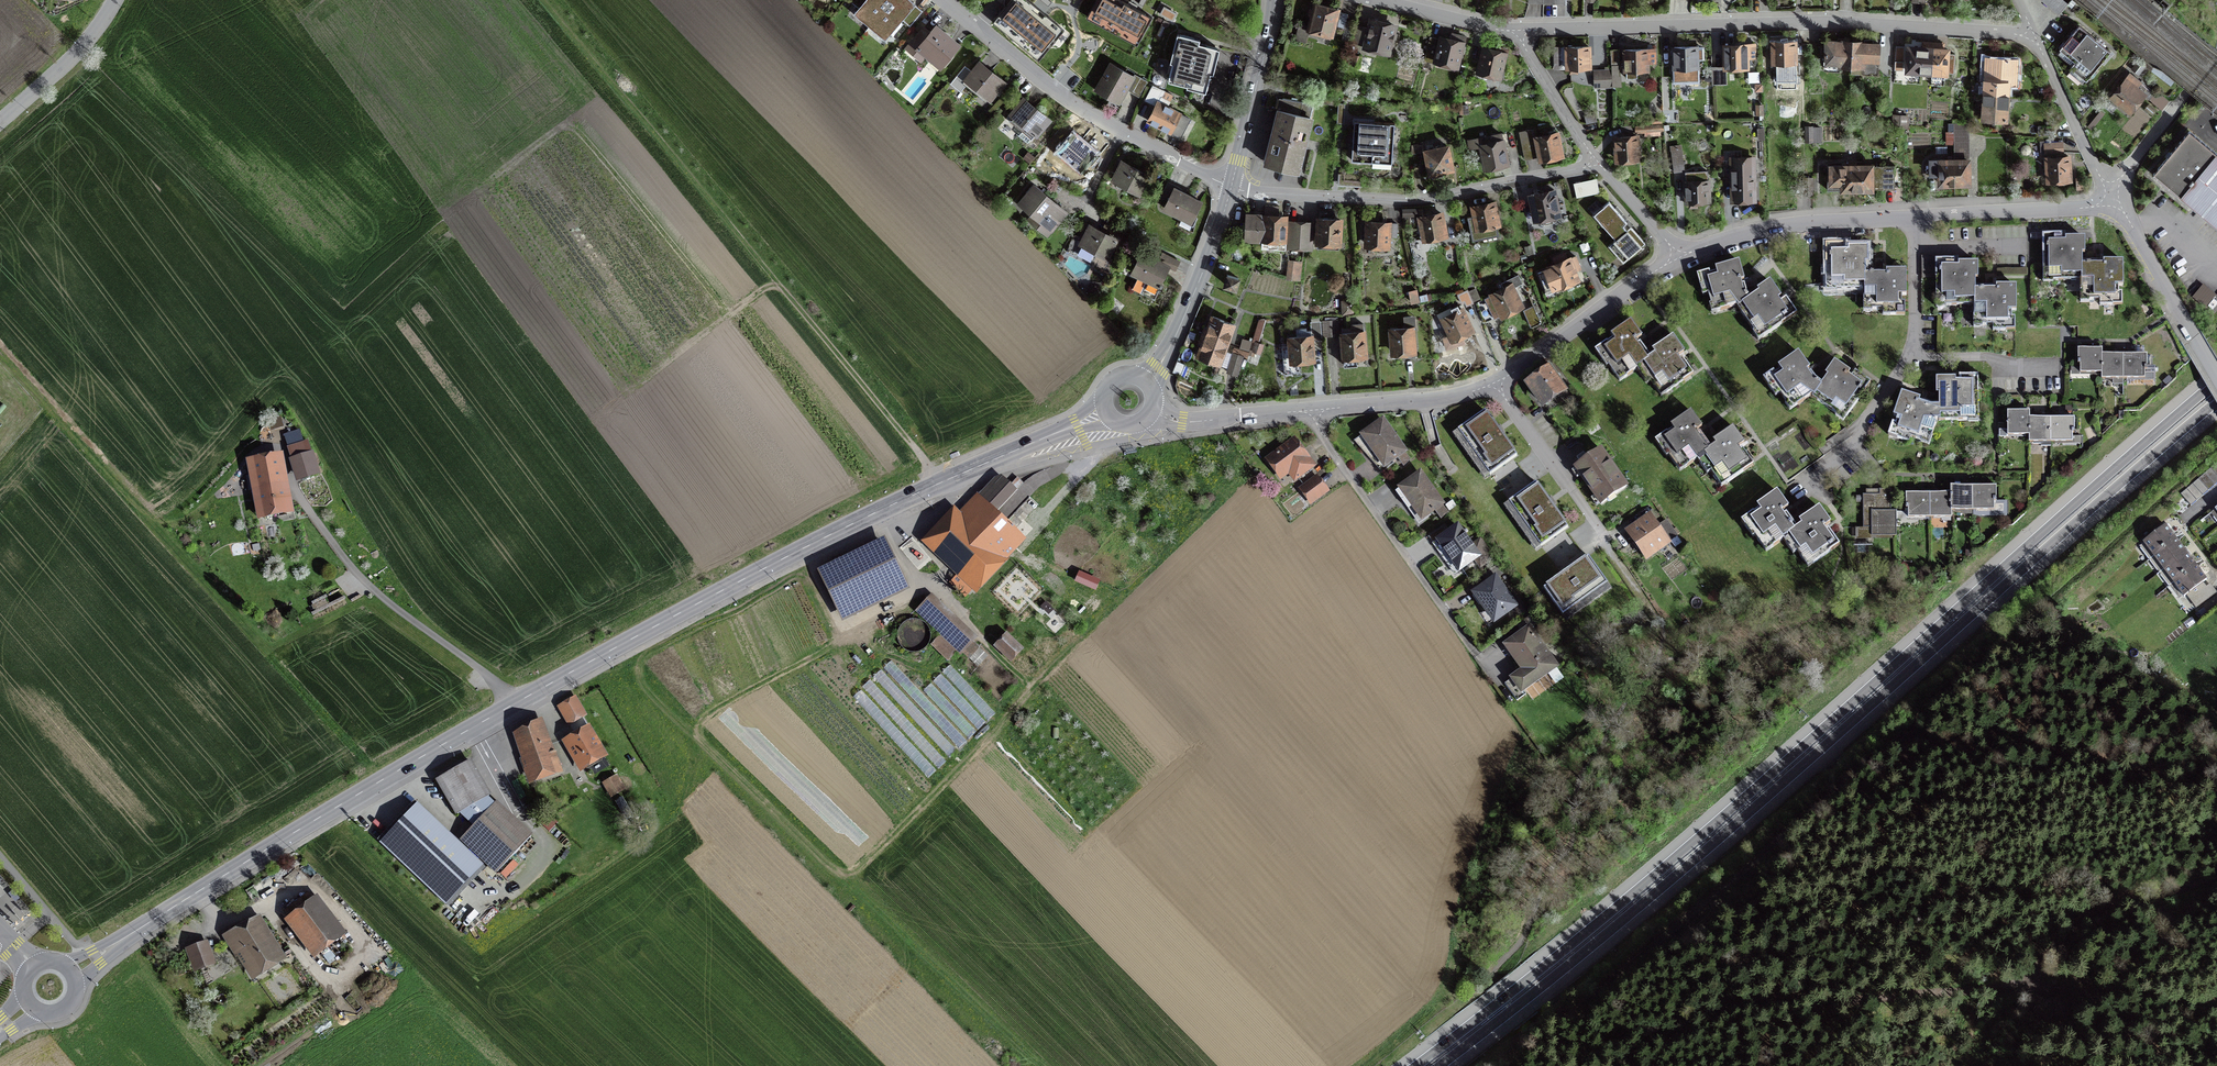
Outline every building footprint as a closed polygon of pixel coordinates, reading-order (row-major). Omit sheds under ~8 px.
[(859,9),(867,15),(863,19),(870,25),(891,0),(866,0),(859,9)] [(901,19),(903,17),(912,6),(914,4),(909,0),(891,0),(870,25),(877,31),(881,27),(889,34),(901,19)] [(1023,0),(1010,0),(996,17),(1019,36),(1039,13),(1023,0)] [(1127,3),(1121,0),(1096,0),(1089,12),(1114,26),(1127,3)] [(2063,0),(2041,0),(2059,15),(2068,4),(2063,0)] [(1152,17),(1127,3),(1114,26),(1139,40),(1152,17)] [(912,6),(903,17),(901,19),(910,26),(922,11),(914,4),(912,6)] [(1309,29),(1332,35),(1338,10),(1315,4),(1314,10),(1310,9),(1308,14),(1312,15),(1309,27),(1309,29)] [(1337,27),(1344,28),(1342,39),(1350,41),(1354,23),(1346,21),(1348,14),(1341,12),(1337,27)] [(1062,32),(1039,13),(1019,36),(1042,55),(1062,32)] [(1411,25),(1420,28),(1421,22),(1413,19),(1411,25)] [(1395,26),(1371,20),(1369,29),(1365,45),(1365,46),(1378,49),(1377,51),(1386,53),(1386,51),(1388,52),(1390,44),(1394,44),(1396,35),(1393,34),(1395,26)] [(1309,29),(1309,27),(1300,24),(1296,39),(1306,42),(1309,29)] [(1365,45),(1369,29),(1356,25),(1352,42),(1365,45)] [(941,73),(962,47),(949,36),(936,26),(931,32),(923,27),(904,50),(921,64),(925,60),(941,73)] [(2079,26),(2060,49),(2075,62),(2070,67),(2086,80),(2110,52),(2079,26)] [(1454,41),(1441,37),(1435,63),(1456,68),(1464,36),(1456,34),(1454,41)] [(1170,77),(1188,81),(1188,83),(1207,88),(1216,48),(1198,44),(1199,39),(1180,35),(1170,77)] [(1865,43),(1853,42),(1851,67),(1866,68),(1867,74),(1878,74),(1880,44),(1873,44),(1872,39),(1865,40),(1865,43)] [(1851,67),(1853,42),(1825,40),(1826,56),(1827,56),(1826,70),(1839,71),(1839,66),(1851,67)] [(1773,42),(1773,64),(1776,63),(1776,68),(1783,67),(1783,81),(1796,80),(1795,41),(1773,42)] [(1908,58),(1907,71),(1932,72),(1933,49),(1933,43),(1924,42),(1923,48),(1909,47),(1909,49),(1908,58)] [(1943,49),(1943,43),(1933,43),(1933,49),(1932,72),(1931,79),(1940,79),(1940,73),(1951,73),(1952,59),(1947,59),(1948,49),(1943,49)] [(1724,46),(1725,67),(1726,67),(1747,67),(1747,58),(1755,58),(1755,45),(1750,45),(1750,47),(1747,48),(1747,45),(1724,46)] [(1589,47),(1554,47),(1554,62),(1559,61),(1559,69),(1570,68),(1570,73),(1577,72),(1577,68),(1589,68),(1589,47)] [(1674,47),(1675,67),(1674,67),(1674,81),(1698,80),(1697,58),(1703,58),(1703,48),(1696,48),(1696,47),(1674,47)] [(1498,79),(1506,50),(1499,48),(1498,52),(1484,48),(1478,74),(1498,79)] [(1611,65),(1612,65),(1619,65),(1618,49),(1611,50),(1611,65)] [(1656,63),(1655,49),(1625,50),(1625,71),(1626,71),(1627,78),(1637,78),(1637,71),(1647,71),(1647,63),(1656,63)] [(1899,57),(1908,58),(1909,49),(1899,49),(1899,57)] [(1435,63),(1437,55),(1426,52),(1422,69),(1433,71),(1435,63)] [(1352,65),(1359,66),(1361,57),(1354,55),(1352,65)] [(1985,81),(1984,93),(2008,95),(2009,74),(2016,75),(2017,59),(1996,58),(1996,61),(1987,61),(1985,81)] [(978,94),(980,90),(990,98),(1004,82),(993,73),(980,62),(972,72),(965,66),(952,81),(960,88),(965,83),(978,94)] [(1120,99),(1133,76),(1111,64),(1098,87),(1120,99)] [(1726,67),(1725,67),(1712,68),(1712,84),(1726,84),(1726,67)] [(1595,87),(1611,87),(1611,70),(1594,71),(1595,87)] [(1148,81),(1141,77),(1135,74),(1126,89),(1139,97),(1140,95),(1148,81)] [(1153,78),(1153,82),(1156,85),(1160,85),(1163,83),(1163,79),(1162,76),(1158,74),(1155,75),(1153,78)] [(2143,94),(2136,88),(2140,82),(2130,74),(2124,82),(2121,80),(2119,83),(2122,85),(2112,97),(2129,111),(2143,94)] [(2136,88),(2143,94),(2149,99),(2156,92),(2142,80),(2140,82),(2136,88)] [(1180,137),(1190,119),(1167,107),(1172,97),(1153,86),(1146,99),(1157,105),(1149,120),(1180,137)] [(2006,120),(2008,95),(1984,93),(1983,119),(2006,120)] [(1313,104),(1283,98),(1267,163),(1296,170),(1313,104)] [(1040,129),(1041,130),(1045,126),(1044,125),(1048,119),(1038,111),(1025,100),(1013,114),(1014,115),(1009,120),(1022,131),(1019,135),(1028,143),(1040,129)] [(1337,123),(1344,123),(1345,103),(1338,103),(1337,123)] [(1587,123),(1597,121),(1596,114),(1585,116),(1587,123)] [(1903,124),(1904,116),(1890,116),(1889,124),(1903,124)] [(1354,120),(1352,160),(1392,163),(1395,123),(1374,122),(1354,120)] [(1645,131),(1645,136),(1660,134),(1659,129),(1663,128),(1663,123),(1635,126),(1636,131),(1638,131),(1638,132),(1645,131)] [(2038,134),(2054,135),(2055,127),(2038,126),(2038,134)] [(1821,128),(1812,128),(1812,141),(1821,141),(1821,128)] [(1525,159),(1539,156),(1536,138),(1534,129),(1520,132),(1525,159)] [(1549,135),(1536,138),(1539,156),(1540,159),(1562,154),(1557,133),(1554,130),(1548,131),(1549,135)] [(1969,132),(1968,132),(1954,131),(1954,149),(1965,148),(1969,148),(1969,132)] [(2153,174),(2172,189),(2216,227),(2216,154),(2189,131),(2153,174)] [(1092,155),(1095,151),(1089,146),(1085,143),(1073,133),(1058,151),(1080,169),(1092,155)] [(1485,167),(1507,162),(1501,134),(1482,137),(1484,145),(1481,145),(1485,167)] [(1639,158),(1637,136),(1615,138),(1617,159),(1639,158)] [(1097,137),(1089,146),(1095,151),(1092,155),(1098,159),(1109,146),(1097,137)] [(1484,145),(1482,137),(1469,140),(1470,148),(1481,145),(1484,145)] [(2045,152),(2063,151),(2063,143),(2044,144),(2045,152)] [(1412,153),(1426,151),(1434,149),(1432,144),(1425,145),(1417,144),(1412,145),(1412,153)] [(1448,146),(1434,149),(1426,151),(1430,173),(1431,172),(1433,178),(1443,176),(1442,170),(1452,168),(1448,146)] [(1954,149),(1954,160),(1954,184),(1969,183),(1969,160),(1965,160),(1965,148),(1954,149)] [(1676,179),(1685,178),(1682,150),(1672,152),(1676,179)] [(1939,173),(1940,184),(1954,184),(1954,160),(1951,160),(1951,157),(1948,157),(1948,160),(1931,160),(1931,173),(1939,173)] [(2069,157),(2047,159),(2048,180),(2070,179),(2069,157)] [(1732,199),(1754,198),(1753,158),(1731,159),(1732,199)] [(1842,190),(1857,189),(1857,166),(1856,160),(1849,160),(1849,166),(1827,166),(1827,190),(1842,190)] [(1857,166),(1857,189),(1894,189),(1894,166),(1864,166),(1864,161),(1857,161),(1857,166)] [(1138,192),(1147,174),(1133,168),(1123,162),(1117,174),(1122,177),(1119,183),(1138,192)] [(1338,174),(1338,185),(1362,187),(1362,175),(1338,174)] [(1699,177),(1699,181),(1686,181),(1687,203),(1690,202),(1690,207),(1697,206),(1697,202),(1709,201),(1707,176),(1699,177)] [(1812,194),(1812,178),(1804,178),(1804,194),(1812,194)] [(1575,184),(1577,196),(1598,192),(1596,179),(1575,184)] [(1175,188),(1176,186),(1168,182),(1161,196),(1168,200),(1164,207),(1191,221),(1201,202),(1187,195),(1175,188)] [(1047,235),(1067,212),(1052,199),(1035,185),(1019,204),(1037,218),(1033,223),(1047,235)] [(1541,193),(1530,195),(1535,220),(1559,215),(1554,190),(1541,193)] [(1627,222),(1609,201),(1596,212),(1602,218),(1599,220),(1616,239),(1613,241),(1614,242),(1610,246),(1623,261),(1645,243),(1630,226),(1627,229),(1623,225),(1627,222)] [(1499,236),(1497,224),(1499,224),(1494,203),(1485,204),(1473,207),(1474,215),(1467,217),(1472,241),(1499,236)] [(1264,205),(1264,216),(1278,216),(1279,206),(1264,205)] [(1430,216),(1420,218),(1424,239),(1446,235),(1442,214),(1430,216)] [(1262,247),(1284,249),(1284,248),(1284,244),(1286,217),(1278,216),(1264,216),(1247,215),(1245,239),(1262,240),(1262,247)] [(1330,219),(1319,219),(1317,241),(1317,248),(1339,249),(1340,242),(1341,220),(1330,219)] [(1367,222),(1366,244),(1388,245),(1389,236),(1396,237),(1397,223),(1379,222),(1367,222)] [(1303,247),(1305,224),(1289,223),(1288,244),(1284,244),(1284,248),(1292,248),(1292,246),(1303,247)] [(1313,225),(1305,224),(1303,247),(1311,248),(1313,225)] [(1129,236),(1114,228),(1110,236),(1104,233),(1090,226),(1081,245),(1083,248),(1092,253),(1096,252),(1096,251),(1106,256),(1115,239),(1125,244),(1129,236)] [(2043,235),(2043,277),(2053,277),(2053,280),(2080,280),(2082,280),(2082,262),(2082,254),(2085,254),(2085,238),(2068,238),(2066,239),(2066,242),(2062,242),(2062,234),(2043,235)] [(1836,290),(1863,290),(1865,290),(1865,272),(1865,263),(1868,263),(1868,248),(1849,248),(1849,252),(1847,252),(1845,252),(1845,244),(1826,245),(1826,286),(1835,286),(1836,290)] [(1135,284),(1133,288),(1155,299),(1162,284),(1160,283),(1164,275),(1169,266),(1175,269),(1179,261),(1162,253),(1159,260),(1142,252),(1132,272),(1141,276),(1138,282),(1135,284)] [(1549,267),(1549,268),(1538,273),(1545,291),(1577,279),(1574,269),(1580,267),(1576,256),(1567,260),(1564,252),(1553,257),(1555,264),(1549,267)] [(1922,276),(1935,276),(1935,254),(1923,254),(1922,276)] [(1955,260),(1936,260),(1936,301),(1946,301),(1946,305),(1973,305),(1975,305),(1975,288),(1975,278),(1978,278),(1978,263),(1959,263),(1959,266),(1959,268),(1955,268),(1955,260)] [(2100,262),(2082,262),(2082,280),(2080,280),(2081,296),(2089,296),(2089,300),(2107,300),(2107,305),(2122,305),(2122,293),(2119,293),(2119,286),(2123,286),(2123,261),(2104,261),(2104,265),(2100,265),(2100,262)] [(1301,263),(1290,262),(1288,278),(1299,280),(1301,263)] [(1717,312),(1737,306),(1737,308),(1751,299),(1751,298),(1746,292),(1744,284),(1741,285),(1740,281),(1744,280),(1739,262),(1715,268),(1717,272),(1710,274),(1709,271),(1697,274),(1701,289),(1706,288),(1711,305),(1715,304),(1717,312)] [(1883,275),(1883,272),(1865,272),(1865,290),(1863,290),(1863,306),(1872,306),(1872,309),(1890,309),(1890,315),(1905,315),(1905,302),(1902,302),(1902,295),(1906,295),(1906,271),(1887,271),(1887,275),(1885,275),(1883,275)] [(1238,278),(1227,275),(1225,284),(1236,287),(1238,278)] [(1483,322),(1521,304),(1511,284),(1515,283),(1516,285),(1522,282),(1518,275),(1502,282),(1505,287),(1476,302),(1483,322)] [(1759,292),(1751,298),(1751,299),(1737,308),(1744,317),(1747,315),(1751,321),(1748,323),(1754,332),(1757,330),(1763,337),(1797,314),(1786,298),(1780,302),(1777,299),(1781,297),(1770,281),(1757,290),(1759,292)] [(1091,299),(1100,294),(1096,286),(1087,291),(1091,299)] [(1993,287),(1975,288),(1975,305),(1973,305),(1973,321),(1983,321),(1983,325),(2000,325),(2000,330),(2015,330),(2015,317),(2012,317),(2012,310),(2016,310),(2016,286),(1997,286),(1997,289),(1997,291),(1993,291),(1993,287)] [(2203,286),(2193,298),(2205,308),(2216,296),(2203,286)] [(1457,294),(1461,303),(1464,301),(1466,306),(1473,303),(1467,290),(1457,294)] [(1352,301),(1343,302),(1343,313),(1352,313),(1352,301)] [(1452,338),(1472,328),(1462,309),(1460,309),(1458,304),(1451,308),(1453,313),(1442,318),(1452,338)] [(1525,310),(1532,326),(1541,322),(1534,306),(1525,310)] [(1204,328),(1201,335),(1227,344),(1234,324),(1212,316),(1208,326),(1207,329),(1204,328)] [(1339,335),(1338,319),(1330,320),(1331,336),(1339,335)] [(1415,328),(1415,319),(1404,320),(1405,328),(1390,329),(1392,352),(1404,351),(1405,354),(1413,353),(1413,350),(1414,350),(1413,328),(1415,328)] [(1311,336),(1312,340),(1322,340),(1321,320),(1310,321),(1311,336)] [(1330,320),(1322,320),(1323,336),(1331,336),(1330,320)] [(1624,378),(1637,369),(1636,368),(1651,358),(1650,358),(1640,342),(1637,344),(1635,341),(1642,336),(1631,321),(1611,335),(1613,338),(1607,342),(1607,341),(1595,350),(1602,361),(1607,357),(1611,362),(1608,365),(1615,374),(1619,371),(1624,378)] [(1344,365),(1357,364),(1356,355),(1366,354),(1364,332),(1342,333),(1344,365)] [(1198,356),(1219,364),(1227,344),(1201,335),(1199,342),(1202,343),(1201,345),(1198,356)] [(1312,340),(1311,336),(1289,338),(1290,346),(1282,347),(1284,374),(1302,373),(1301,359),(1313,358),(1312,340)] [(1651,358),(1636,368),(1637,369),(1643,378),(1648,374),(1652,379),(1650,381),(1657,390),(1661,387),(1666,393),(1693,374),(1682,358),(1679,360),(1677,357),(1684,352),(1673,337),(1653,351),(1655,354),(1650,358),(1651,358)] [(1250,340),(1244,338),(1241,345),(1247,348),(1250,340)] [(1263,344),(1256,342),(1253,351),(1260,353),(1263,344)] [(1237,375),(1242,356),(1246,357),(1247,352),(1234,348),(1227,372),(1237,375)] [(2080,373),(2101,373),(2102,373),(2102,355),(2102,349),(2090,349),(2078,349),(2078,364),(2080,364),(2080,373)] [(1822,384),(1822,383),(1816,379),(1811,372),(1808,374),(1806,371),(1809,368),(1798,352),(1778,367),(1781,370),(1775,374),(1773,372),(1763,379),(1772,391),(1776,388),(1786,403),(1790,401),(1795,407),(1812,395),(1813,396),(1813,397),(1822,384)] [(2101,379),(2123,379),(2123,354),(2114,354),(2102,355),(2102,373),(2101,373),(2101,379)] [(2136,354),(2123,354),(2123,379),(2145,379),(2145,373),(2145,370),(2147,370),(2147,354),(2136,354)] [(1813,397),(1813,396),(1812,397),(1837,415),(1839,411),(1846,416),(1871,383),(1855,372),(1851,378),(1847,376),(1850,372),(1834,361),(1826,374),(1828,375),(1822,383),(1822,384),(1813,397)] [(1550,364),(1543,369),(1541,367),(1525,378),(1544,404),(1563,390),(1556,381),(1560,377),(1550,364)] [(2080,373),(2080,364),(2078,364),(2075,364),(2075,368),(2069,368),(2069,375),(2080,375),(2080,373)] [(1940,420),(1939,420),(1939,421),(1969,420),(1969,416),(1978,416),(1978,375),(1959,375),(1959,383),(1956,383),(1956,380),(1955,378),(1936,379),(1937,394),(1939,394),(1939,404),(1940,404),(1940,420)] [(1938,420),(1939,420),(1940,420),(1940,404),(1939,404),(1931,404),(1923,401),(1922,404),(1921,404),(1919,403),(1920,399),(1902,393),(1894,416),(1898,417),(1896,424),(1893,423),(1889,435),(1903,440),(1905,435),(1922,440),(1923,437),(1931,440),(1938,420)] [(1490,474),(1517,455),(1485,410),(1458,430),(1490,474)] [(1696,458),(1711,448),(1700,433),(1697,435),(1695,432),(1702,427),(1691,411),(1671,425),(1673,429),(1668,433),(1667,432),(1655,440),(1663,451),(1668,447),(1672,453),(1668,456),(1675,465),(1680,461),(1684,468),(1697,459),(1696,458)] [(2029,418),(2030,418),(2029,411),(2020,411),(2007,411),(2007,430),(2008,435),(2029,435),(2029,418)] [(271,430),(284,426),(281,415),(268,419),(271,430)] [(2064,418),(2050,418),(2051,442),(2072,442),(2072,436),(2072,433),(2074,433),(2074,417),(2064,418)] [(2051,442),(2050,418),(2042,418),(2030,418),(2029,418),(2029,435),(2029,442),(2051,442)] [(1404,451),(1382,421),(1363,435),(1370,445),(1365,448),(1380,469),(1404,451)] [(1696,458),(1697,459),(1703,468),(1708,464),(1712,470),(1711,471),(1717,480),(1722,477),(1726,484),(1753,464),(1742,449),(1739,451),(1737,448),(1744,443),(1733,427),(1713,441),(1716,444),(1711,448),(1696,458)] [(1295,440),(1267,460),(1275,471),(1280,467),(1284,474),(1291,469),(1297,478),(1314,465),(1295,440)] [(310,453),(307,442),(289,447),(293,458),(295,457),(302,479),(319,474),(312,452),(310,453)] [(1575,467),(1601,504),(1627,486),(1601,449),(1575,467)] [(1404,451),(1398,456),(1404,465),(1410,459),(1404,451)] [(285,492),(282,493),(278,470),(281,470),(279,457),(276,457),(253,462),(262,516),(286,511),(288,511),(285,492)] [(2216,483),(2216,462),(2181,494),(2191,506),(2216,483)] [(1280,467),(1275,471),(1280,477),(1284,474),(1280,467)] [(1441,504),(1420,474),(1396,491),(1409,509),(1414,506),(1422,518),(1435,509),(1441,504)] [(965,577),(975,586),(1001,559),(991,549),(994,546),(1006,557),(1023,539),(1005,523),(1002,526),(992,517),(1015,493),(1014,492),(1023,482),(1018,478),(1009,487),(999,477),(962,517),(957,512),(930,540),(962,570),(967,575),(965,577)] [(1327,491),(1317,477),(1300,489),(1311,503),(1327,491)] [(1541,546),(1568,527),(1536,482),(1509,501),(1541,546)] [(1951,510),(1952,510),(1972,510),(1972,486),(1951,486),(1951,493),(1951,510)] [(1985,486),(1972,486),(1972,510),(1973,510),(1973,515),(2007,515),(2007,501),(1996,501),(1996,486),(1985,486)] [(1896,510),(1891,510),(1891,489),(1879,489),(1879,494),(1863,494),(1863,528),(1871,528),(1871,536),(1897,536),(1896,510)] [(1770,549),(1783,540),(1783,539),(1797,529),(1797,528),(1786,513),(1783,515),(1781,512),(1788,507),(1777,492),(1757,506),(1760,509),(1754,513),(1753,512),(1741,521),(1749,531),(1754,528),(1758,534),(1755,536),(1761,545),(1766,542),(1770,549)] [(1930,517),(1930,493),(1918,493),(1906,493),(1906,509),(1908,508),(1908,517),(1930,517)] [(1930,493),(1930,517),(1952,517),(1952,510),(1951,510),(1951,493),(1930,493)] [(1639,498),(1642,503),(1648,499),(1645,494),(1639,498)] [(1441,517),(1447,512),(1441,504),(1435,509),(1441,517)] [(1830,523),(1819,507),(1799,521),(1802,525),(1797,528),(1797,529),(1783,539),(1783,540),(1789,548),(1794,545),(1799,551),(1797,552),(1803,561),(1808,558),(1812,564),(1839,545),(1828,529),(1825,531),(1823,528),(1830,523)] [(1677,536),(1666,521),(1656,527),(1648,517),(1629,531),(1630,532),(1627,534),(1644,557),(1646,555),(1648,557),(1677,536)] [(1447,534),(1433,543),(1455,574),(1479,556),(1457,526),(1447,534)] [(2166,526),(2144,542),(2154,556),(2176,539),(2166,526)] [(1433,543),(1447,534),(1442,527),(1428,536),(1433,543)] [(818,567),(843,619),(909,587),(884,536),(818,567)] [(2186,553),(2176,539),(2154,556),(2164,569),(2186,553)] [(2174,582),(2196,566),(2186,553),(2164,569),(2174,582)] [(1588,556),(1543,588),(1563,615),(1608,583),(1588,556)] [(1506,592),(1500,584),(1499,585),(1495,579),(1504,573),(1498,565),(1483,576),(1488,584),(1475,593),(1494,620),(1514,606),(1514,605),(1505,592),(1506,592)] [(2196,566),(2174,582),(2184,596),(2206,579),(2196,566)] [(966,596),(975,586),(965,577),(967,575),(962,570),(951,582),(966,596)] [(2201,592),(2197,586),(2187,594),(2197,607),(2216,592),(2210,585),(2201,592)] [(346,598),(345,595),(311,612),(313,615),(346,598)] [(959,651),(970,639),(937,608),(941,603),(933,596),(920,610),(934,623),(932,625),(959,651)] [(1519,602),(1514,605),(1514,606),(1520,615),(1524,610),(1519,602)] [(1504,683),(1517,701),(1525,694),(1522,690),(1547,672),(1546,671),(1554,665),(1529,629),(1534,626),(1539,632),(1544,629),(1533,614),(1518,625),(1523,633),(1506,645),(1524,670),(1506,683),(1504,683)] [(921,622),(915,621),(910,623),(905,626),(901,630),(899,636),(899,640),(901,646),(905,650),(909,654),(917,655),(923,653),(928,650),(931,645),(933,640),(932,634),(930,629),(926,625),(921,622)] [(1000,647),(1010,657),(1018,648),(1008,639),(1000,647)] [(973,642),(963,652),(973,661),(983,651),(973,642)] [(987,655),(983,651),(973,661),(977,665),(987,655)] [(929,776),(968,739),(893,659),(854,695),(929,776)] [(923,688),(968,738),(996,712),(952,663),(923,688)] [(575,698),(560,707),(569,723),(585,714),(575,698)] [(552,763),(538,724),(537,721),(517,732),(532,776),(554,768),(560,766),(558,761),(552,763)] [(588,728),(566,741),(582,767),(604,755),(588,728)] [(497,872),(531,836),(504,810),(495,802),(494,803),(487,797),(489,795),(469,760),(438,778),(458,813),(460,812),(473,825),(467,831),(461,838),(497,872)] [(512,779),(519,798),(525,795),(518,776),(512,779)] [(622,790),(614,776),(604,783),(612,796),(622,790)] [(1066,796),(1057,804),(1073,821),(1082,814),(1066,796)] [(398,822),(380,842),(446,904),(465,884),(483,864),(417,802),(398,822)] [(503,871),(508,876),(521,862),(516,857),(503,871)] [(283,910),(287,916),(312,896),(308,891),(283,910)] [(312,896),(287,916),(283,918),(313,958),(321,952),(328,961),(335,955),(328,946),(347,932),(317,893),(312,896)] [(261,915),(224,937),(252,983),(289,961),(261,915)] [(217,963),(208,939),(185,947),(194,972),(217,963)] [(283,949),(286,955),(291,952),(288,946),(283,949)] [(205,981),(213,979),(209,969),(202,972),(205,981)]
